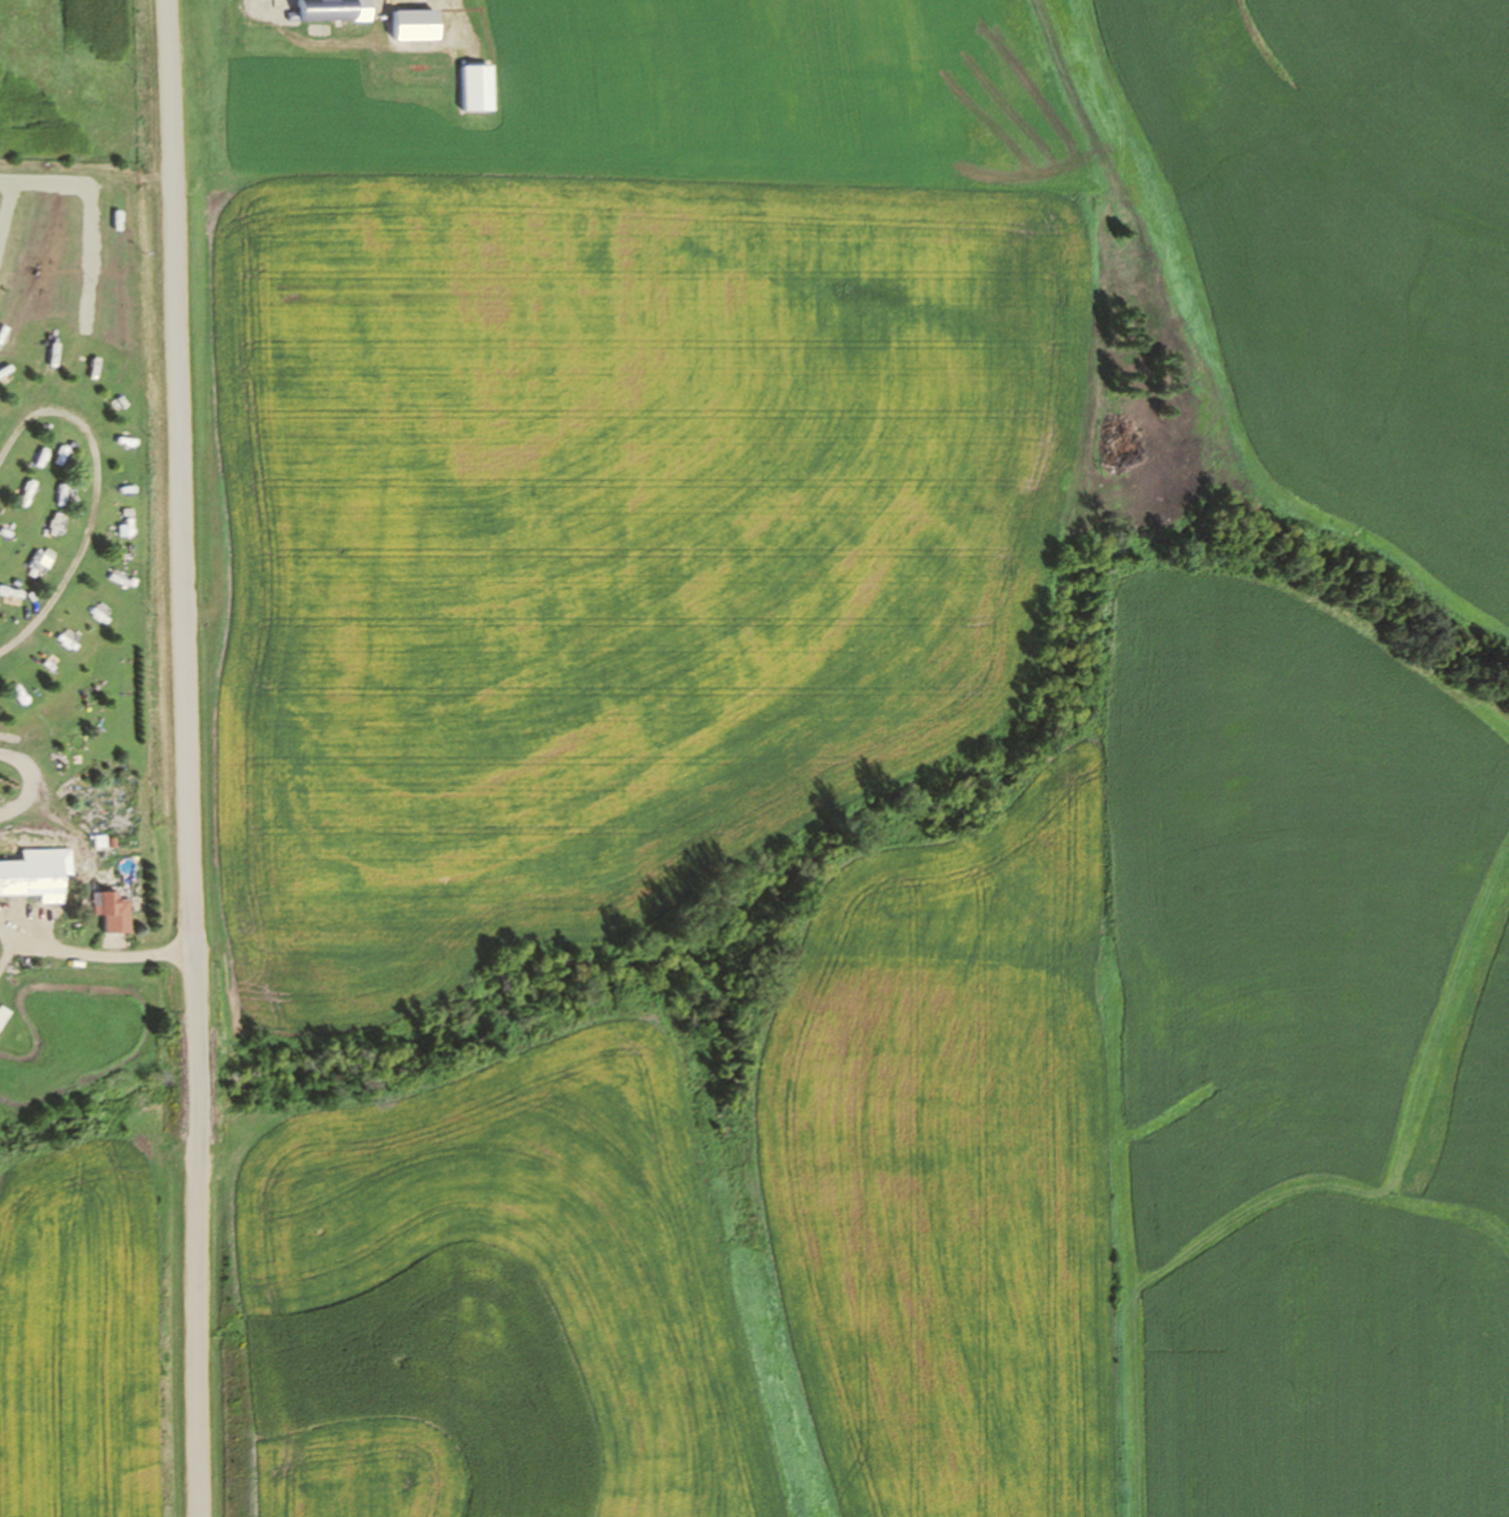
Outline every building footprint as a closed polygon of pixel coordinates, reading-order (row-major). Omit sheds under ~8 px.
[(40,891),(0,892),(0,862),(58,860),(59,902),(40,903),(40,891)] [(127,930),(105,931),(105,914),(92,914),(92,906),(100,906),(100,892),(117,892),(117,901),(127,901),(127,930)] [(10,1012),(0,1028),(0,1006),(10,1012)]
